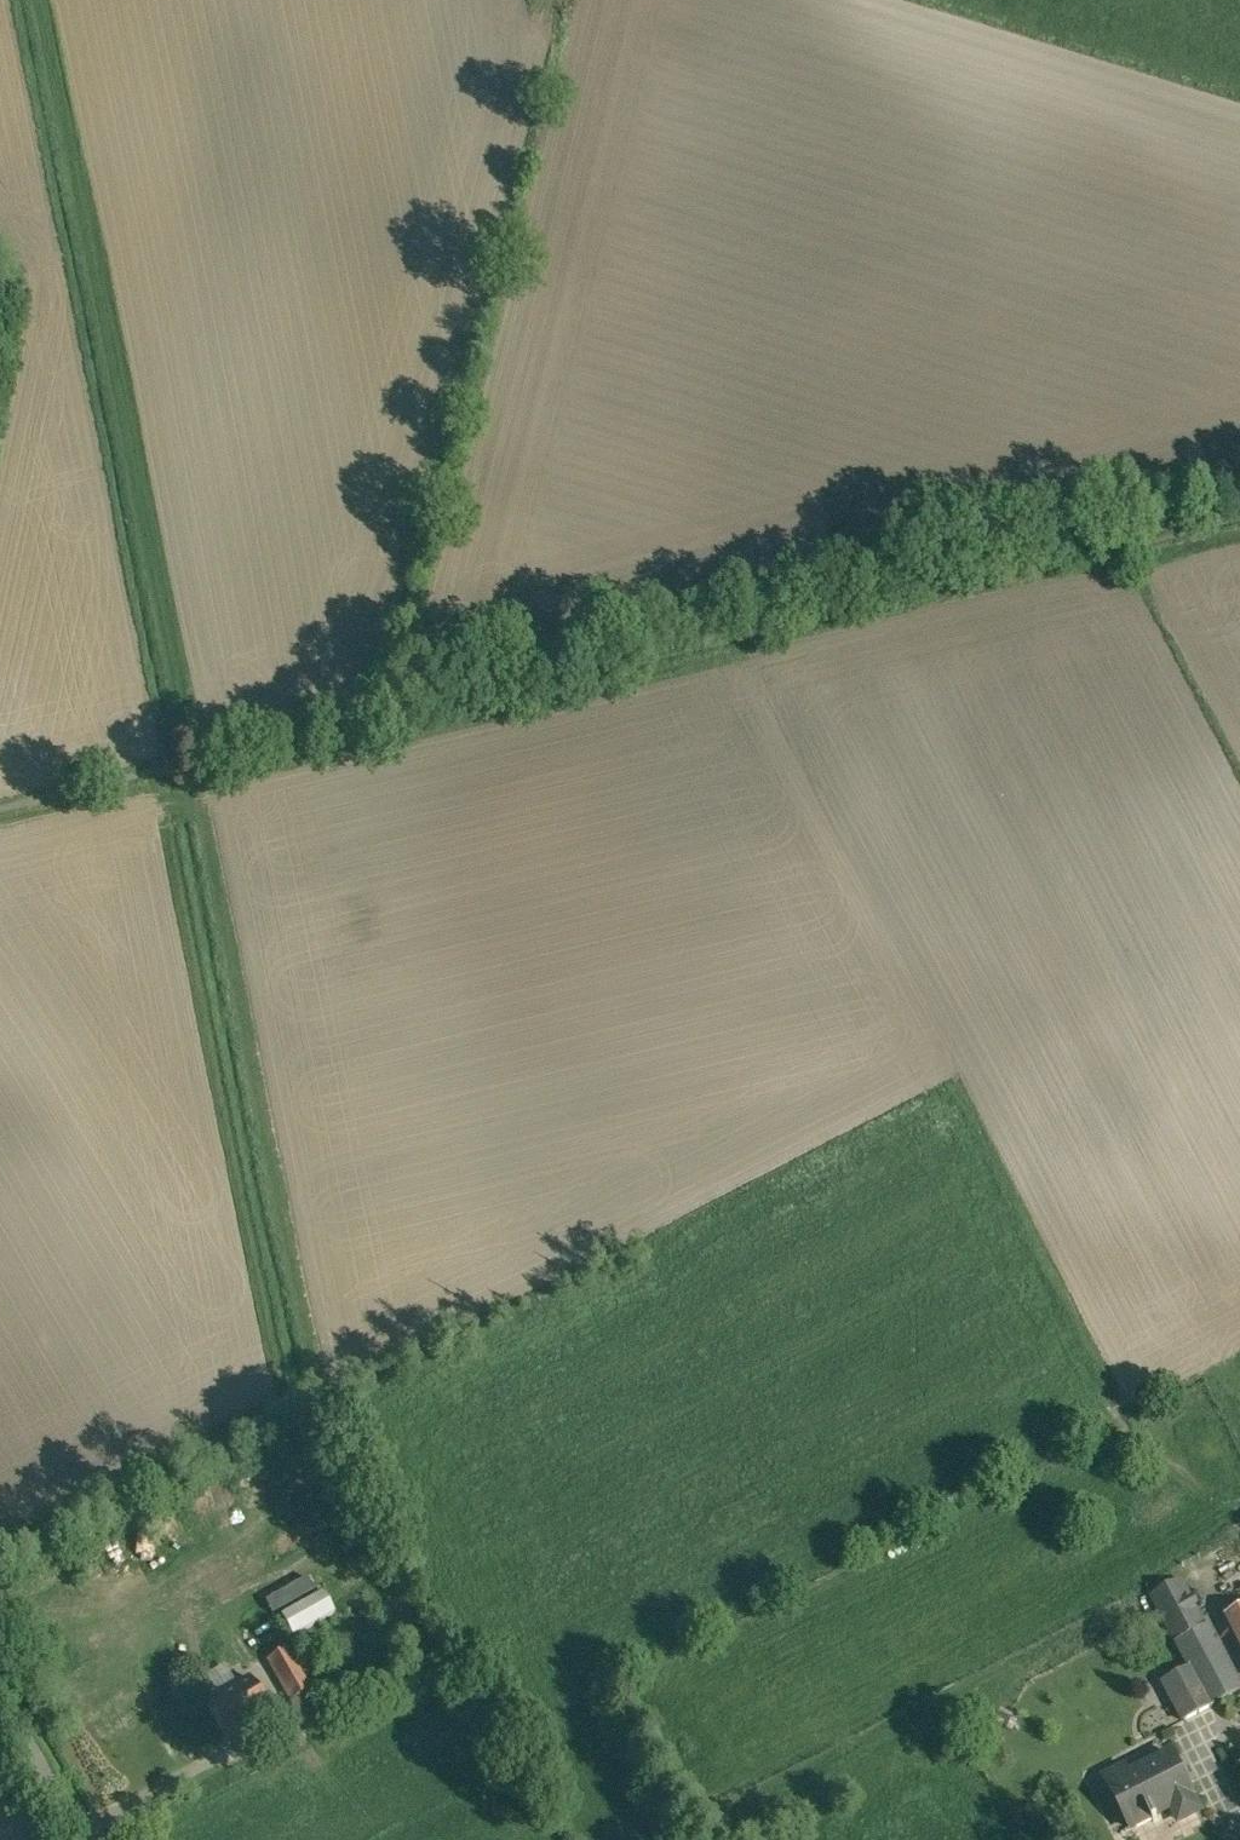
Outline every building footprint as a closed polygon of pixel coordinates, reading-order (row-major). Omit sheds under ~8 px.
[(1185,1584),(1158,1599),(1189,1658),(1164,1672),(1191,1723),(1239,1697),(1239,1690),(1185,1584)] [(320,1590),(276,1613),(290,1637),(333,1613),(320,1590)] [(329,1717),(295,1659),(276,1671),(309,1729),(329,1717)] [(258,1688),(214,1713),(232,1746),(276,1722),(258,1688)] [(1197,1810),(1163,1744),(1100,1777),(1125,1826),(1158,1808),(1168,1826),(1193,1812),(1197,1810)]
